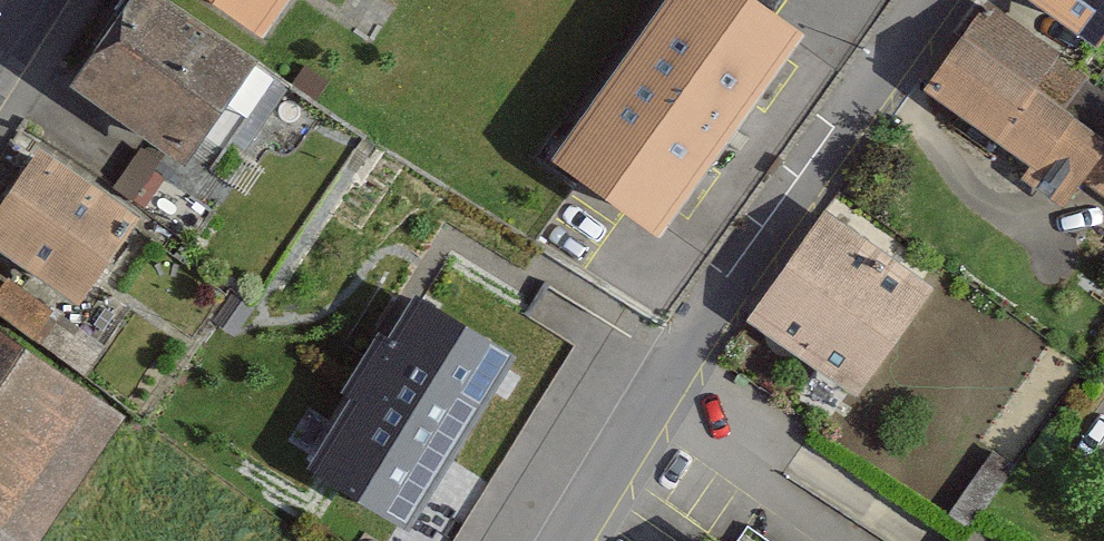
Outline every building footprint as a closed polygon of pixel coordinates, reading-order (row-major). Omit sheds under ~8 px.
[(253,63),(163,0),(130,0),(72,83),(185,161),(253,63)] [(286,0),(214,0),(263,33),(286,0)] [(798,35),(750,0),(669,0),(555,156),(656,229),(798,35)] [(1095,44),(1103,32),(1103,0),(1031,0),(1095,44)] [(986,4),(961,39),(1059,109),(1077,85),(1046,63),(1054,53),(986,4)] [(1082,178),(1103,194),(1103,141),(1059,109),(961,39),(925,90),(1032,167),(1025,178),(1063,205),(1082,178)] [(39,150),(0,206),(0,244),(78,299),(135,216),(39,150)] [(857,392),(931,286),(826,214),(752,320),(857,392)] [(351,398),(309,467),(403,523),(509,348),(416,292),(389,337),(378,331),(341,392),(351,398)] [(11,540),(35,540),(123,412),(0,329),(0,533),(11,540)]
